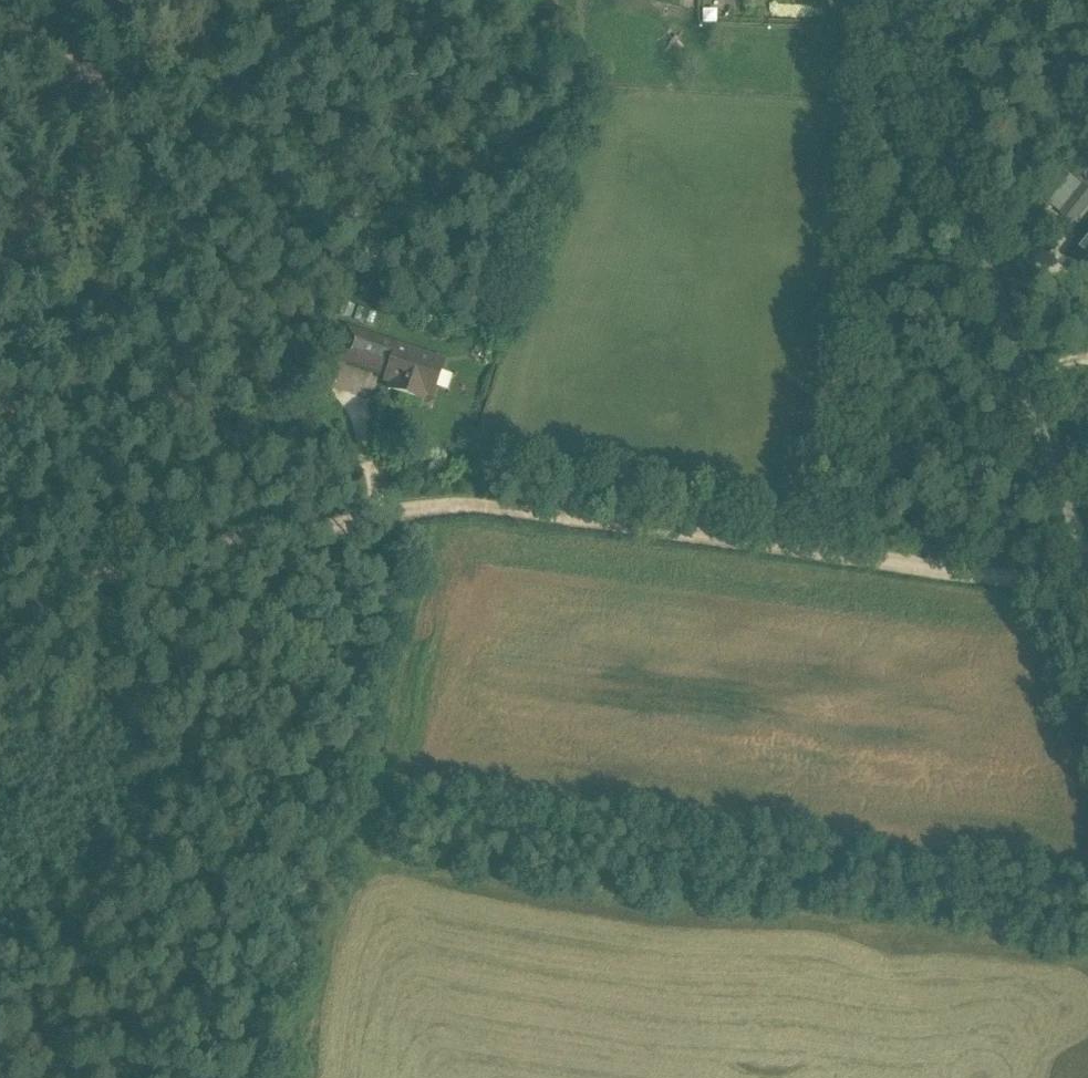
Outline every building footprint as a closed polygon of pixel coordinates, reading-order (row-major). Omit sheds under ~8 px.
[(1074,223),(1087,205),(1087,189),(1084,186),(1062,214),(1074,223)] [(1071,253),(1087,266),(1087,230),(1071,253)] [(384,374),(394,345),(346,328),(336,358),(383,374),(384,374)] [(384,374),(383,374),(381,380),(388,382),(385,389),(421,401),(423,394),(429,397),(442,361),(394,345),(384,374)]
